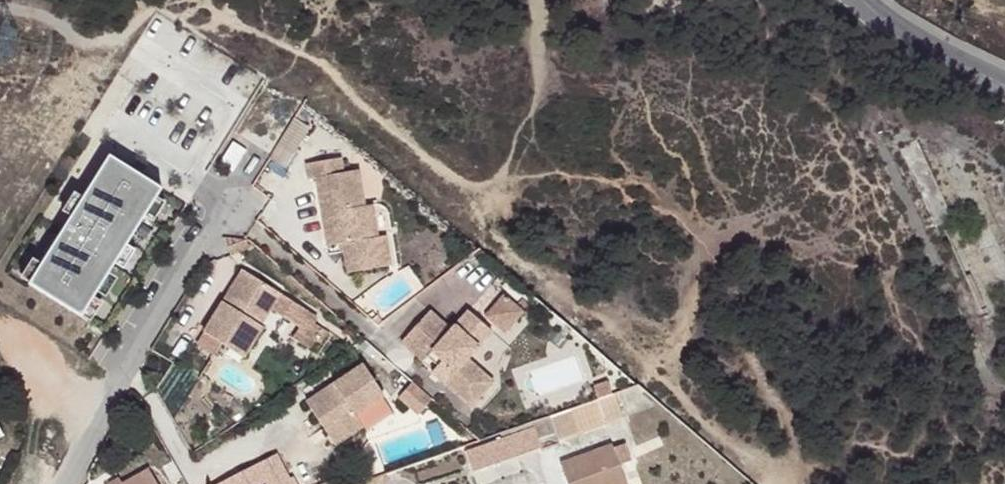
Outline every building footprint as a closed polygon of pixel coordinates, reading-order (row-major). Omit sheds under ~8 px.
[(951,214),(919,145),(902,153),(934,222),(951,214)] [(336,158),(301,163),(304,179),(311,178),(321,246),(336,243),(341,273),(383,267),(379,237),(371,238),(363,239),(358,207),(353,170),(338,173),(336,158)] [(154,189),(106,160),(28,284),(76,313),(154,189)] [(363,239),(371,238),(382,210),(358,207),(363,239)] [(203,333),(243,359),(258,335),(256,333),(249,329),(274,291),(242,271),(203,333)] [(249,329),(256,333),(273,306),(280,295),(274,291),(249,329)] [(498,331),(518,309),(498,291),(478,313),(498,331)] [(280,295),(273,306),(306,326),(296,342),(305,349),(312,339),(318,328),(322,322),(280,295)] [(435,377),(467,405),(489,380),(462,357),(487,329),(463,309),(446,328),(424,310),(395,343),(411,356),(421,345),(438,360),(445,365),(435,377)] [(318,328),(312,339),(323,346),(330,335),(318,328)] [(438,360),(428,371),(435,377),(445,365),(438,360)] [(357,419),(385,400),(363,366),(307,403),(332,441),(359,423),(357,419)] [(590,387),(594,399),(598,397),(608,394),(604,382),(590,387)] [(433,402),(413,385),(399,401),(419,419),(433,402)] [(607,421),(598,397),(594,399),(549,414),(557,437),(607,421)] [(557,437),(549,414),(532,420),(539,440),(541,449),(559,443),(557,437)] [(476,440),(473,441),(475,448),(494,442),(495,448),(518,441),(513,427),(476,440)] [(612,443),(558,462),(566,483),(625,483),(626,483),(612,443)] [(138,468),(111,483),(147,483),(138,468)] [(385,472),(353,483),(385,483),(385,472)]
